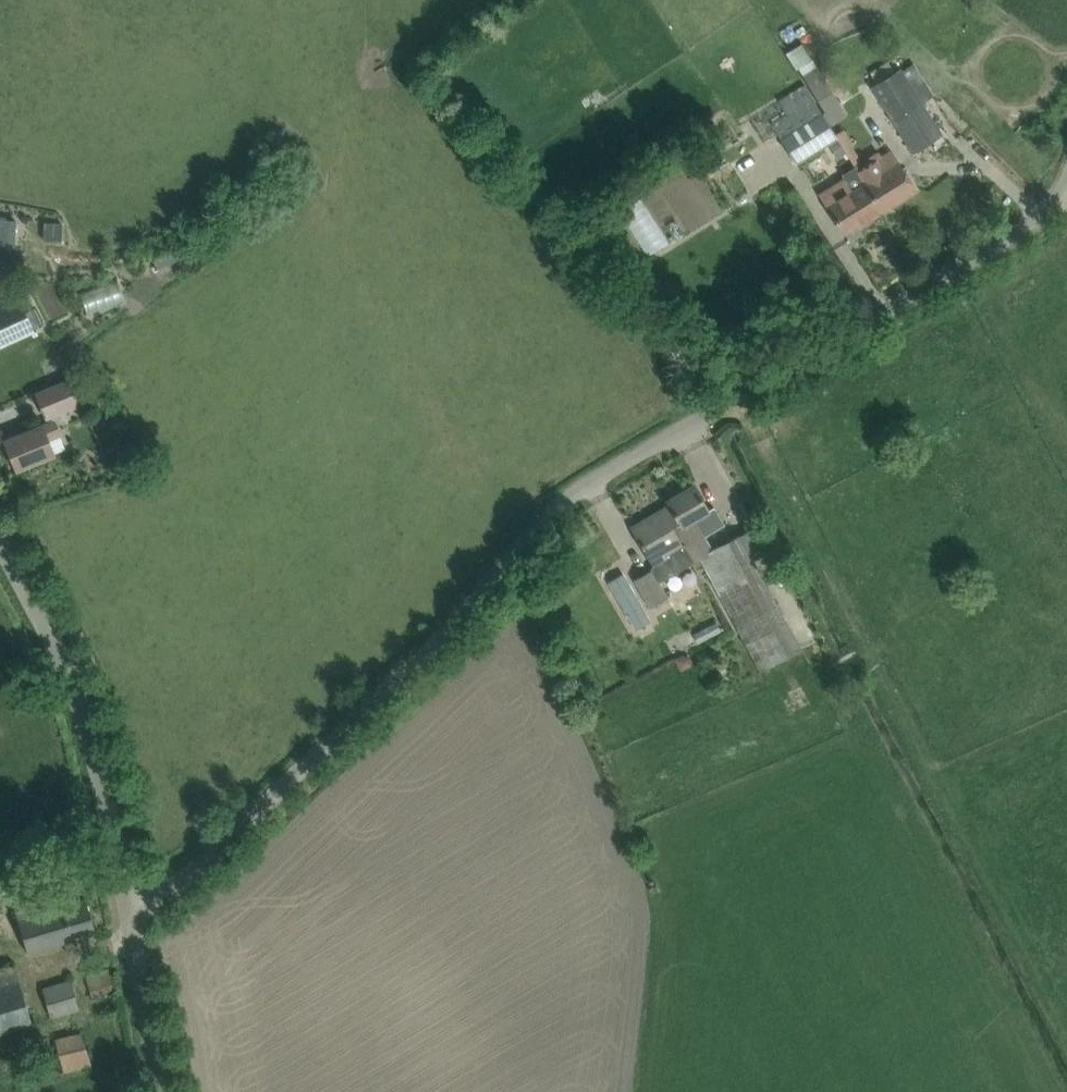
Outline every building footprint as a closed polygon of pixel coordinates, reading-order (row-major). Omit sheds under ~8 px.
[(786,52),(785,52),(796,69),(797,68),(811,59),(801,43),(786,52)] [(815,98),(814,99),(829,125),(847,114),(815,66),(802,74),(815,98)] [(940,131),(929,113),(901,67),(872,85),(911,149),(940,131)] [(837,137),(829,125),(814,99),(772,124),(795,163),(837,137)] [(898,161),(891,149),(856,169),(881,210),(916,189),(898,161)] [(851,190),(827,205),(844,233),(881,210),(856,169),(855,170),(853,167),(841,174),(851,190)] [(30,213),(0,208),(0,235),(25,239),(30,213)] [(62,240),(63,225),(63,222),(62,222),(43,222),(43,240),(62,240)] [(131,275),(95,290),(101,305),(137,290),(131,275)] [(21,303),(20,299),(0,308),(0,347),(34,331),(21,303)] [(68,380),(57,384),(37,393),(47,417),(78,404),(68,380)] [(53,420),(5,440),(17,469),(53,454),(47,439),(59,434),(53,420)] [(804,648),(749,554),(739,534),(712,548),(695,518),(708,510),(694,485),(667,501),(670,506),(679,522),(672,527),(681,543),(691,561),(700,556),(762,672),(804,648)] [(672,527),(679,522),(670,506),(632,528),(655,568),(668,561),(664,553),(681,543),(672,527)] [(667,596),(652,570),(635,579),(650,606),(667,596)] [(613,592),(635,629),(651,620),(629,582),(613,592)] [(683,611),(672,614),(680,637),(690,634),(683,611)] [(718,622),(694,634),(699,643),(723,631),(718,622)] [(680,654),(674,658),(681,671),(693,664),(689,656),(680,654)] [(95,932),(86,898),(68,903),(64,891),(15,905),(29,951),(95,932)] [(0,971),(0,1032),(32,1023),(15,966),(0,971)] [(86,975),(92,994),(114,988),(109,968),(86,975)] [(43,988),(51,1016),(79,1009),(71,979),(43,988)] [(56,1038),(64,1070),(91,1063),(83,1032),(56,1038)]
